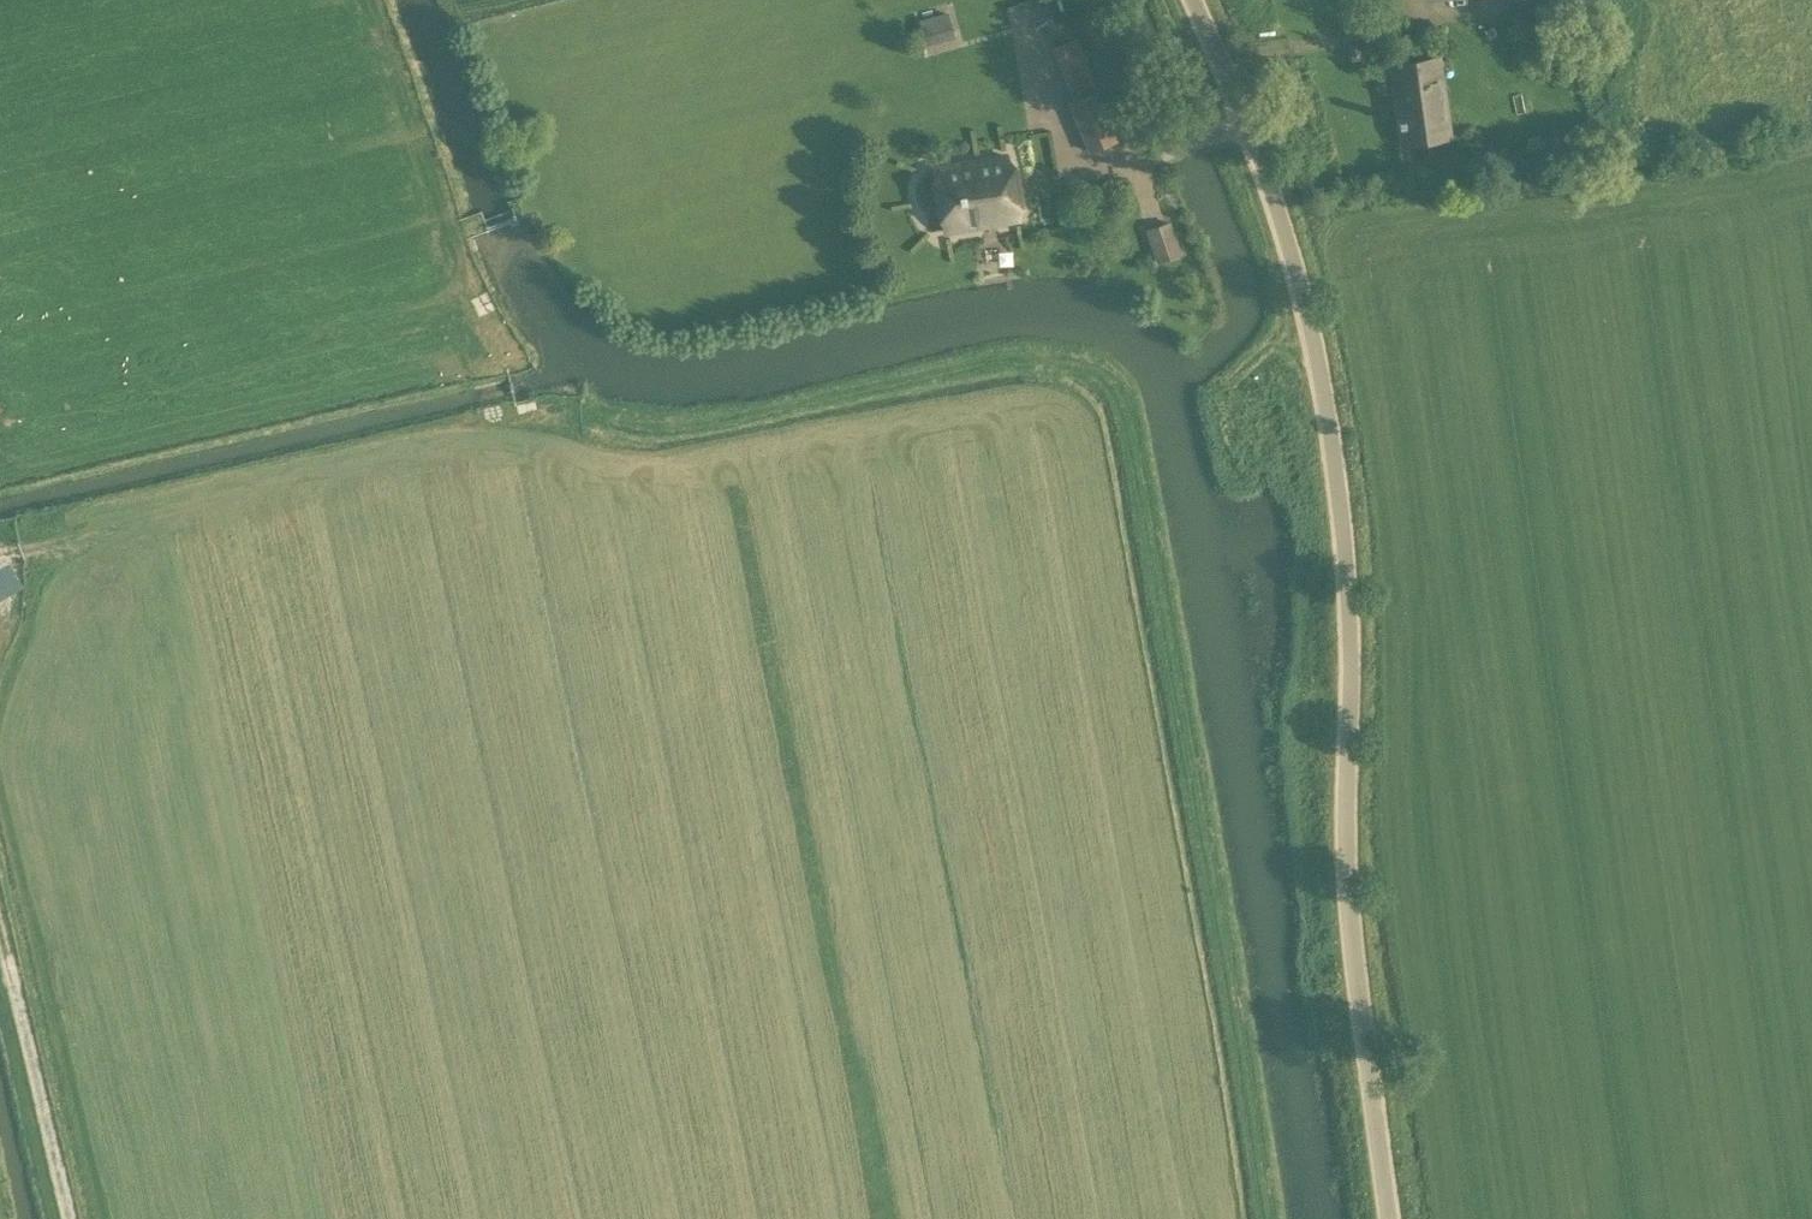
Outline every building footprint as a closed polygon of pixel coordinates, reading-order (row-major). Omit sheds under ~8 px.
[(918,19),(925,46),(955,38),(948,11),(918,19)] [(1090,149),(1116,138),(1075,37),(1053,46),(1074,99),(1070,100),(1090,149)] [(1390,66),(1401,145),(1451,138),(1439,59),(1390,66)] [(935,167),(946,231),(1016,219),(1005,155),(935,167)] [(1182,255),(1170,220),(1147,227),(1159,263),(1182,255)]
